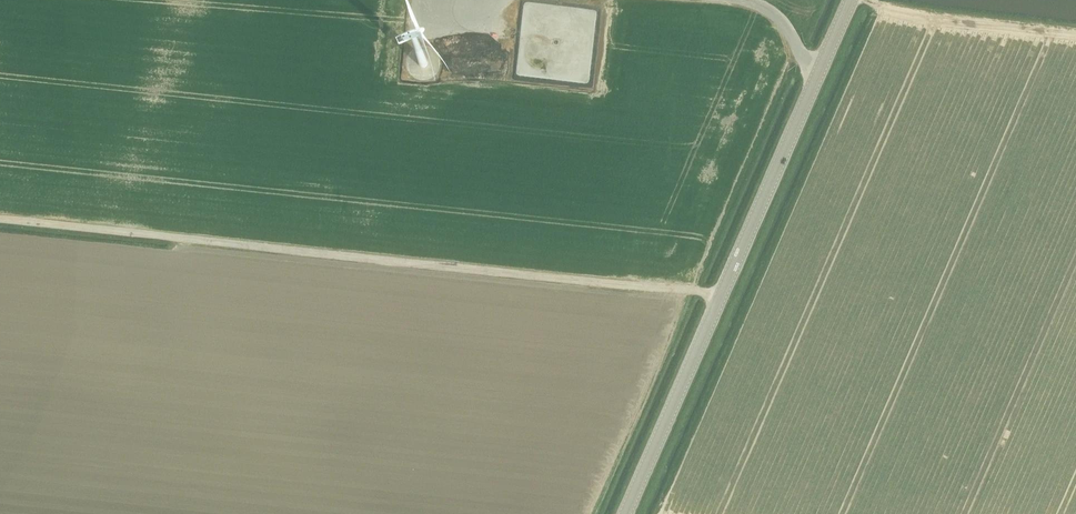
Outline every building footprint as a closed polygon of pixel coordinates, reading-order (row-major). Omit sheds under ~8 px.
[(428,62),(428,61),(427,60),(426,59),(425,58),(423,58),(422,59),(421,59),(420,60),(419,61),(419,62),(419,63),(419,64),(419,65),(419,66),(420,67),(421,67),(422,68),(423,68),(424,68),(425,68),(426,68),(427,67),(428,66),(428,65),(429,64),(429,63),(428,62)]
